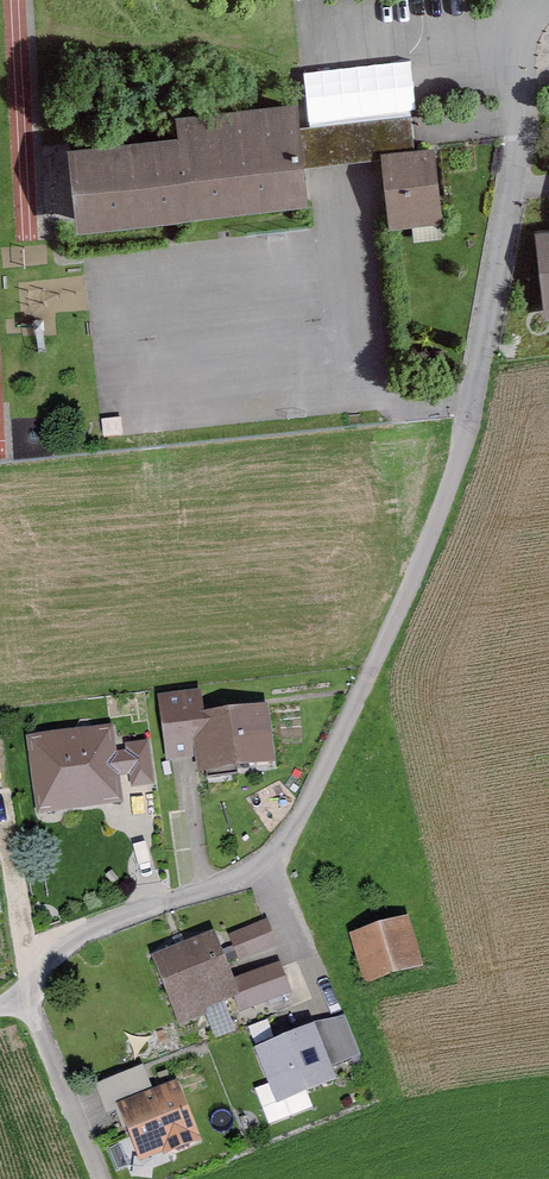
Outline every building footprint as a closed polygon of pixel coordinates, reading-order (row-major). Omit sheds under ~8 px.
[(410,105),(295,118),(301,166),(346,161),(383,157),(415,153),(410,105)] [(79,220),(304,195),(301,166),(295,118),(294,106),(180,119),(182,140),(72,152),(79,220)] [(391,220),(440,215),(433,152),(415,153),(383,157),(391,220)] [(547,299),(548,299),(548,235),(540,236),(547,299)] [(201,751),(204,768),(268,760),(262,713),(199,722),(196,698),(165,703),(172,755),(201,751)] [(62,795),(66,806),(118,799),(108,731),(32,741),(39,798),(62,795)] [(129,747),(134,785),(151,783),(146,745),(129,747)] [(355,936),(368,982),(418,967),(404,921),(355,936)] [(232,938),(240,959),(275,945),(266,924),(232,938)] [(285,989),(277,968),(233,985),(213,937),(155,960),(180,1023),(205,1013),(199,996),(212,991),(217,1001),(236,993),(241,1006),(285,989)] [(332,1080),(312,1030),(259,1051),(279,1102),(332,1080)] [(194,1138),(174,1087),(122,1108),(143,1159),(194,1138)]
